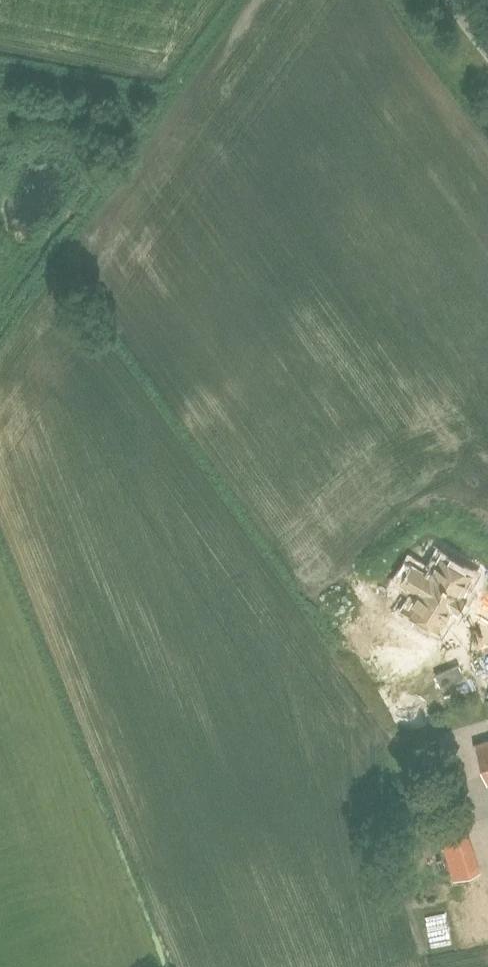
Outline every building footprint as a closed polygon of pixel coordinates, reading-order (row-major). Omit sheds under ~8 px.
[(462,596),(459,594),(471,574),(441,556),(431,573),(427,571),(416,589),(420,591),(410,608),(440,626),(452,606),(455,607),(462,596)] [(477,744),(487,781),(487,741),(477,744)] [(434,816),(443,844),(454,880),(481,871),(462,808),(434,816)]
